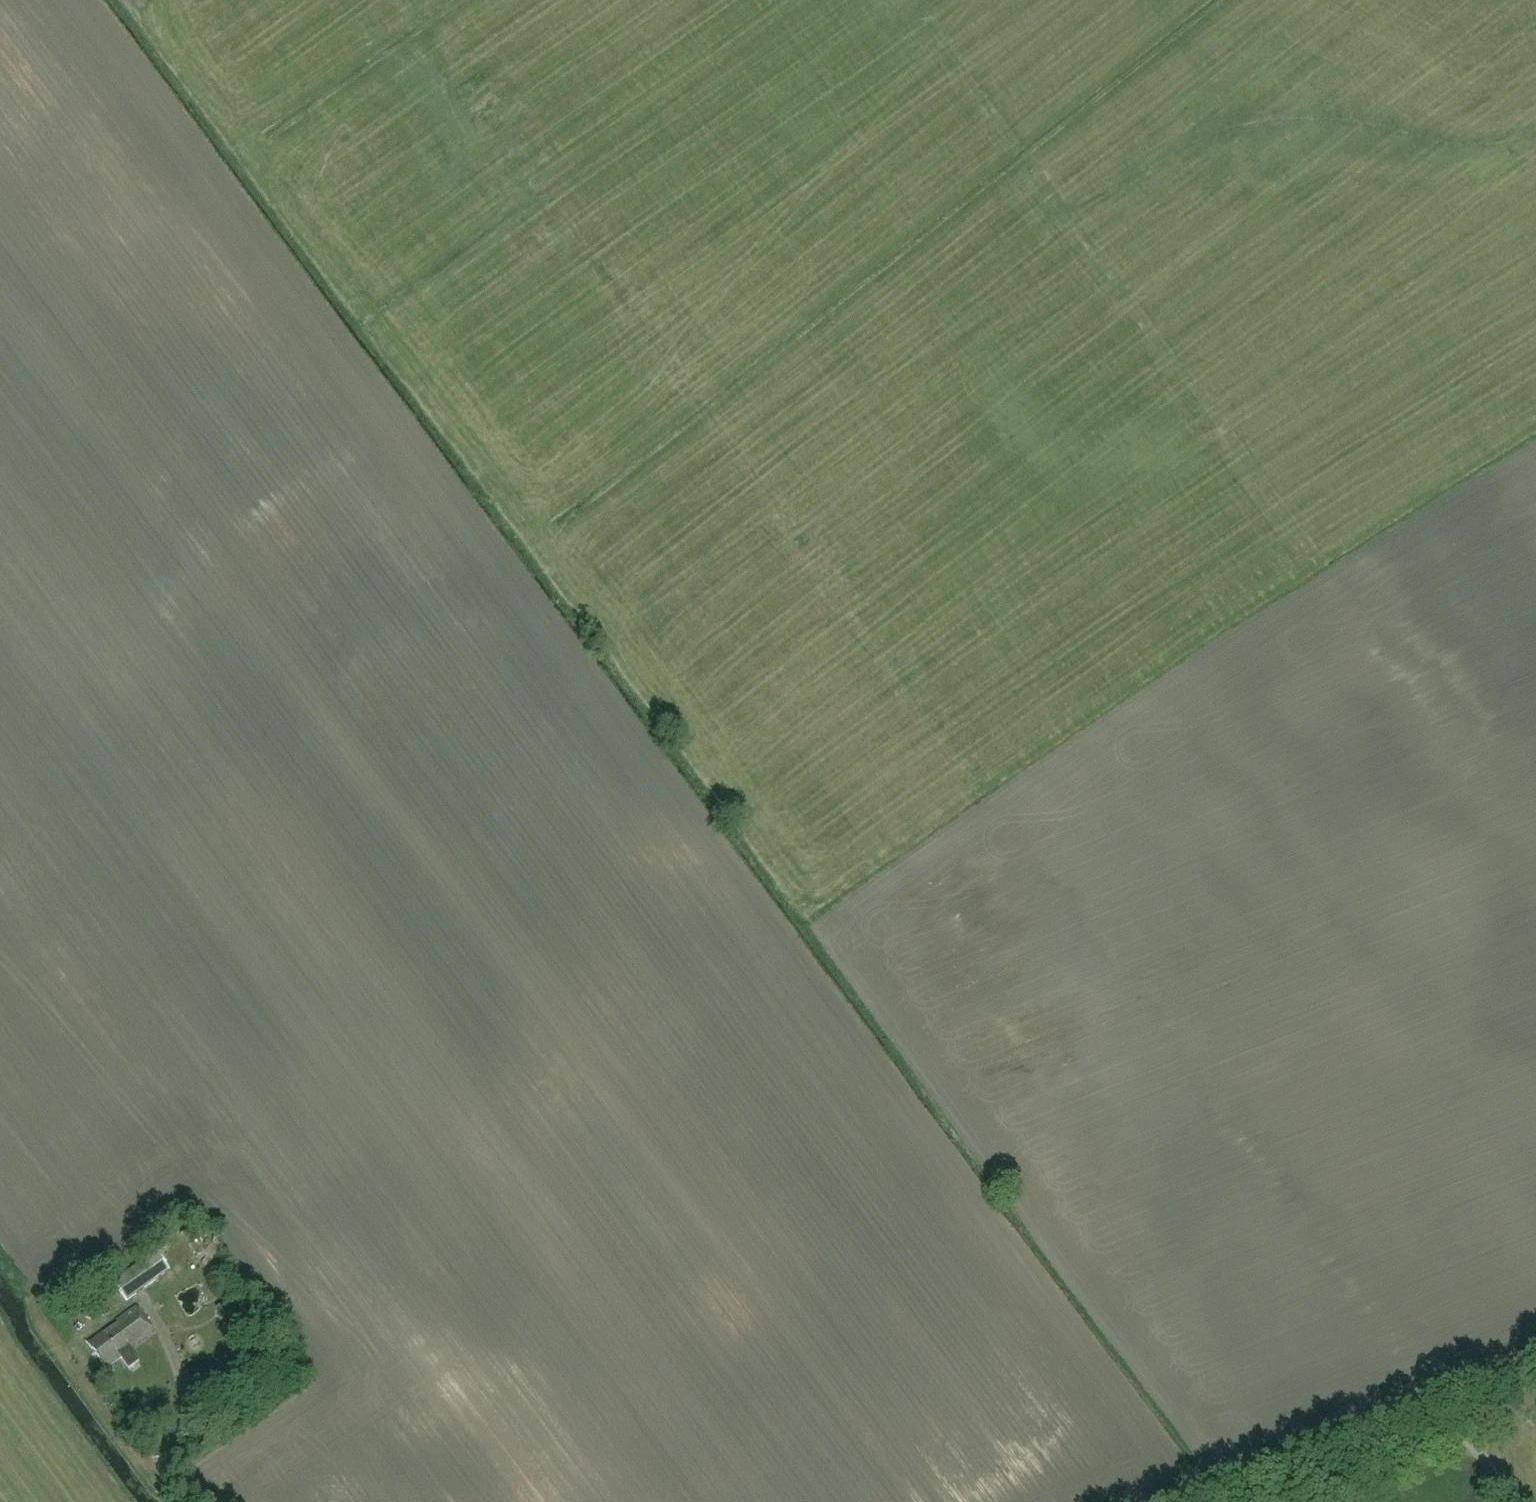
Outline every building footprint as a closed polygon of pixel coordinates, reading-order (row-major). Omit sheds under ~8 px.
[(126,1300),(152,1282),(139,1263),(113,1281),(126,1300)] [(130,1348),(154,1330),(137,1306),(116,1321),(117,1322),(88,1344),(106,1368),(121,1357),(122,1357),(131,1350),(130,1348)]
